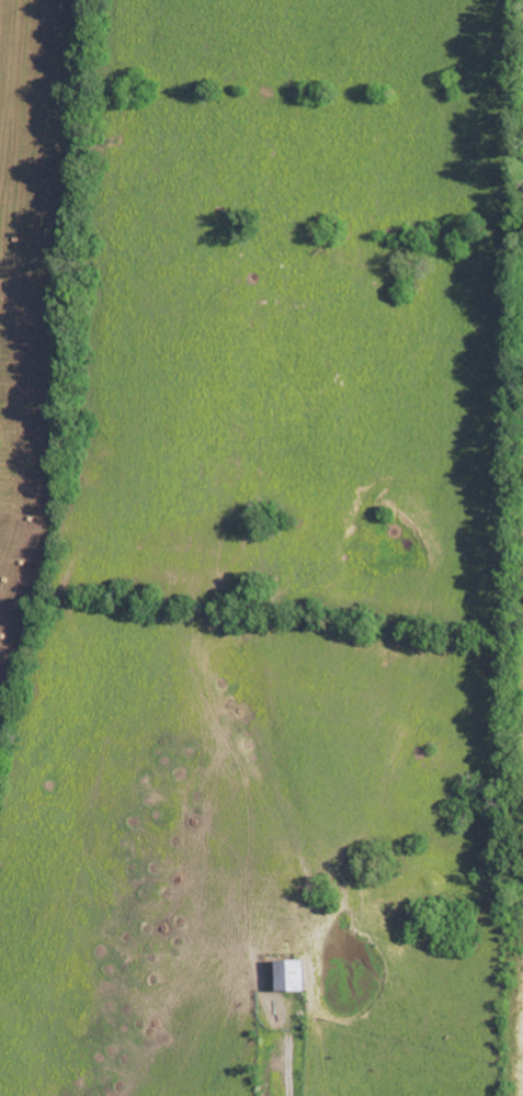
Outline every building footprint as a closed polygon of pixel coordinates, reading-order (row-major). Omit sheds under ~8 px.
[(313,961),(284,962),(285,992),(314,991),(313,961)]
